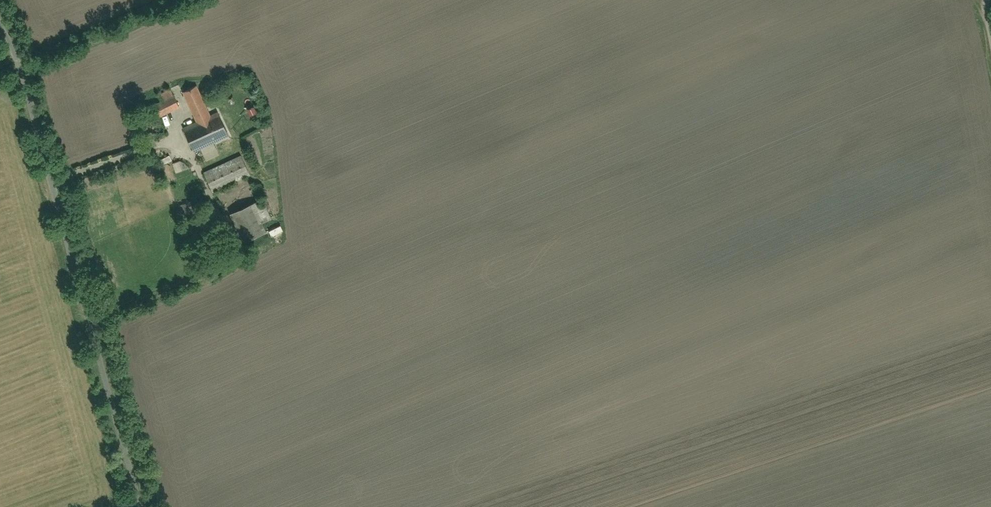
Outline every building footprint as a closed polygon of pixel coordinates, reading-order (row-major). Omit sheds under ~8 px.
[(198,86),(180,95),(193,122),(181,128),(193,153),(227,137),(216,112),(211,114),(198,86)] [(147,102),(155,120),(178,109),(170,91),(147,102)] [(202,171),(212,191),(247,174),(237,153),(202,171)] [(263,240),(256,224),(268,219),(259,198),(247,203),(246,199),(226,208),(243,248),(263,240)]
